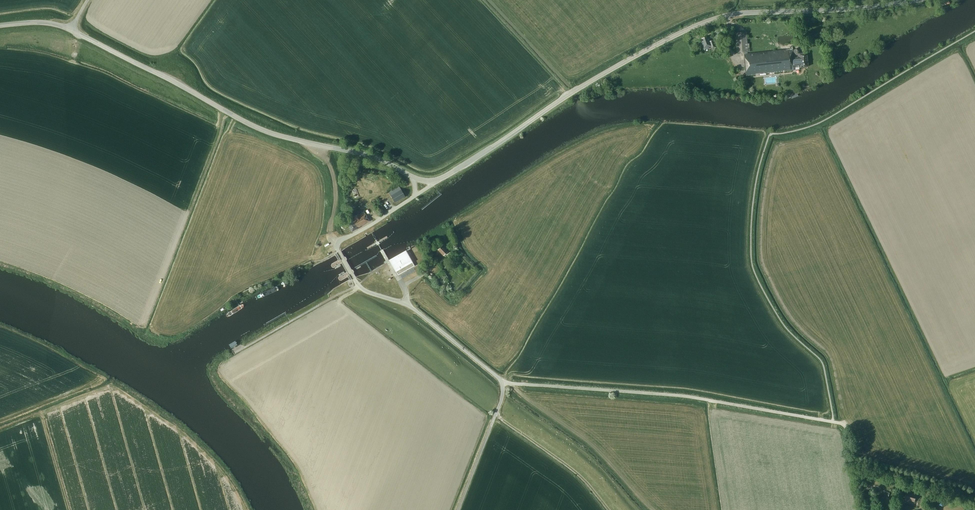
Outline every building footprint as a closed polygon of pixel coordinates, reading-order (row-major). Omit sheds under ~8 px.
[(749,43),(747,43),(746,32),(736,32),(737,52),(744,52),(746,75),(755,74),(756,76),(759,76),(759,74),(793,70),(793,67),(799,67),(808,66),(807,53),(799,53),(798,51),(797,51),(797,50),(796,49),(795,49),(794,49),(793,50),(793,51),(792,47),(789,47),(790,49),(746,54),(746,52),(747,52),(747,48),(749,48),(749,43)] [(715,40),(714,40),(710,41),(709,39),(708,39),(707,37),(702,38),(703,41),(702,41),(704,48),(711,46),(712,48),(716,47),(714,42),(716,42),(715,40)] [(401,190),(399,186),(389,192),(391,196),(395,202),(405,196),(401,190)] [(369,221),(364,212),(359,215),(358,214),(354,216),(355,217),(352,219),(352,218),(346,222),(352,231),(357,228),(369,221)] [(448,252),(442,246),(438,250),(444,256),(448,252)] [(415,266),(406,250),(389,260),(398,275),(415,266)] [(331,265),(332,267),(334,268),(339,265),(346,261),(347,259),(346,257),(344,256),(341,258),(332,264),(331,265)] [(338,278),(339,280),(341,280),(351,275),(353,273),(354,272),(353,269),(351,269),(344,273),(339,276),(338,278)] [(258,294),(260,299),(280,290),(278,285),(258,294)] [(224,315),(227,319),(248,306),(245,301),(224,315)] [(949,493),(944,491),(943,493),(936,491),(935,494),(939,496),(939,498),(941,499),(939,505),(945,507),(949,493)] [(916,495),(907,492),(905,498),(914,501),(916,495)]
